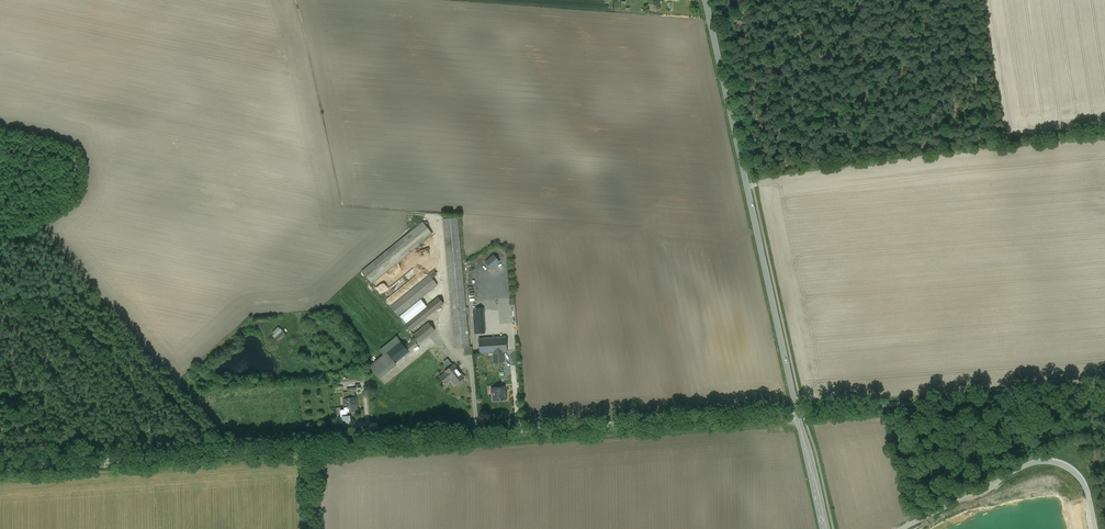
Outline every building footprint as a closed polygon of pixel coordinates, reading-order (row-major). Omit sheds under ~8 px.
[(457,217),(442,219),(454,348),(464,347),(469,346),(457,217)] [(407,234),(362,271),(371,282),(431,233),(422,222),(407,234)] [(493,255),(486,262),(492,268),(499,261),(493,255)] [(429,276),(390,306),(398,316),(437,286),(429,276)] [(439,296),(405,324),(410,330),(443,301),(439,296)] [(482,309),(474,309),(475,326),(484,325),(482,309)] [(428,322),(414,334),(419,341),(434,329),(428,322)] [(484,325),(475,326),(476,333),(484,332),(484,325)] [(283,331),(276,337),(279,341),(286,335),(283,331)] [(506,336),(478,338),(479,353),(493,352),(503,351),(507,351),(506,336)] [(399,341),(386,352),(395,362),(417,343),(413,339),(404,347),(399,341)] [(469,346),(464,347),(464,354),(473,353),(472,346),(469,346)] [(503,351),(493,352),(494,362),(504,361),(503,351)] [(386,352),(370,366),(378,376),(395,362),(386,352)] [(464,377),(453,364),(452,365),(447,358),(443,362),(448,368),(444,371),(445,372),(439,377),(444,384),(451,378),(456,384),(464,377)] [(504,387),(493,388),(494,400),(506,399),(506,394),(505,394),(504,387)] [(351,397),(343,398),(344,409),(344,412),(347,411),(357,410),(356,397),(354,397),(353,395),(354,395),(354,391),(348,392),(349,395),(351,395),(351,397)]
